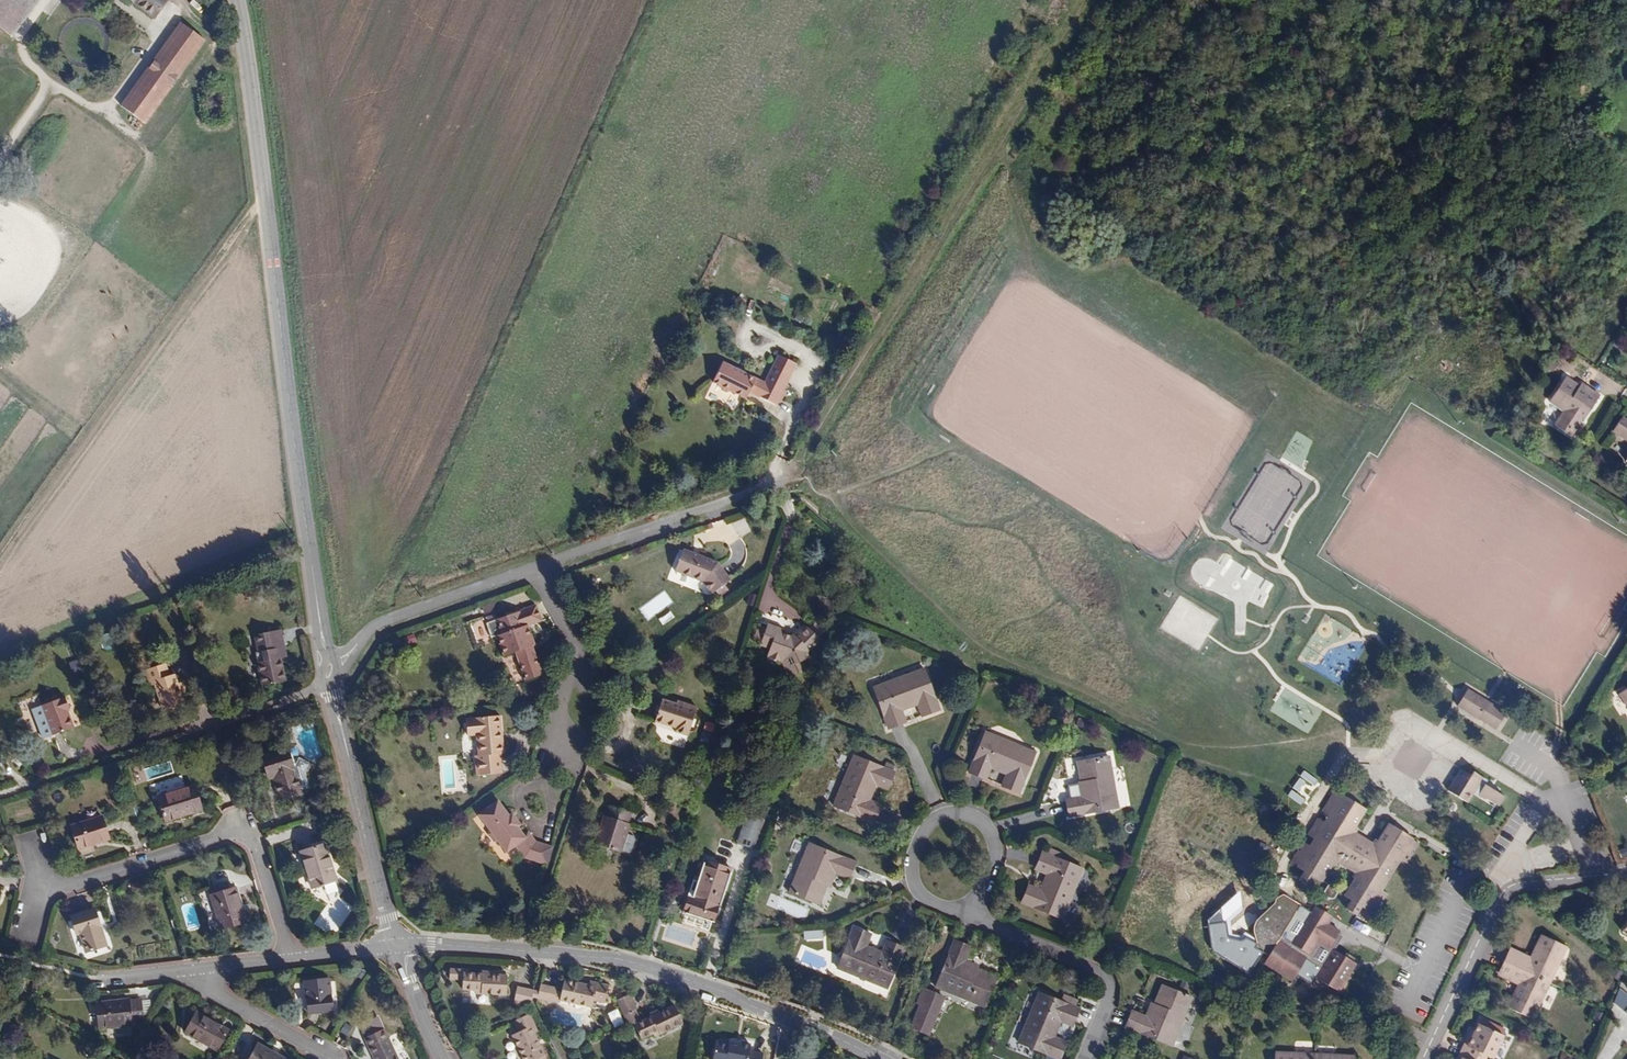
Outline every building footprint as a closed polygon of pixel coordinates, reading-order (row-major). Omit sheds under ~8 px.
[(38,0),(0,0),(0,29),(11,38),(38,0)] [(154,19),(168,0),(127,0),(154,19)] [(204,42),(180,25),(120,108),(143,125),(204,42)] [(772,352),(768,361),(794,374),(798,366),(772,352)] [(726,363),(716,382),(725,387),(726,391),(730,393),(734,392),(748,399),(751,393),(777,406),(794,374),(768,361),(758,380),(726,363)] [(1591,408),(1600,395),(1587,386),(1585,390),(1579,386),(1565,376),(1549,401),(1563,410),(1553,423),(1567,433),(1573,424),(1578,427),(1584,418),(1581,416),(1588,407),(1591,408)] [(1584,418),(1591,408),(1588,407),(1581,416),(1584,418)] [(1622,417),(1613,430),(1626,440),(1626,420),(1622,417)] [(1572,436),(1578,427),(1573,424),(1567,433),(1572,436)] [(730,580),(717,563),(683,549),(674,571),(701,582),(711,594),(730,580)] [(534,646),(527,625),(541,621),(536,606),(521,611),(497,619),(496,615),(487,617),(488,622),(487,622),(491,637),(496,636),(502,656),(515,652),(524,681),(541,675),(532,647),(534,646)] [(476,643),(490,638),(483,617),(469,622),(476,643)] [(819,639),(826,632),(814,622),(808,630),(819,639)] [(807,653),(819,639),(808,630),(799,640),(792,633),(790,635),(781,632),(782,628),(767,623),(766,628),(761,640),(759,646),(768,649),(765,657),(781,663),(787,678),(813,668),(807,653)] [(761,640),(766,628),(758,625),(753,637),(761,640)] [(286,656),(280,630),(268,632),(271,649),(278,648),(280,658),(286,656)] [(284,681),(280,658),(278,648),(271,649),(268,632),(255,635),(258,652),(262,652),(264,661),(257,662),(262,685),(284,681)] [(179,690),(185,688),(183,681),(177,683),(174,674),(169,675),(164,663),(143,670),(149,687),(154,685),(162,710),(183,703),(180,693),(179,690)] [(940,710),(924,668),(872,687),(887,729),(906,722),(903,711),(917,706),(921,717),(940,710)] [(1506,711),(1468,688),(1457,705),(1495,729),(1506,711)] [(72,727),(66,710),(69,709),(64,697),(41,705),(52,735),(72,727)] [(687,736),(696,707),(677,701),(676,703),(661,699),(654,721),(674,728),(673,731),(687,736)] [(503,753),(500,716),(466,719),(467,736),(475,736),(477,755),(474,756),(476,775),(501,773),(500,753),(503,753)] [(704,729),(713,732),(716,724),(707,721),(704,729)] [(1019,794),(1036,751),(985,731),(968,773),(986,780),(991,769),(1005,775),(1000,786),(1019,794)] [(301,794),(300,791),(309,788),(304,773),(309,763),(299,758),(296,764),(292,765),(286,748),(261,756),(269,779),(273,778),(280,800),(301,794)] [(456,755),(440,756),(441,792),(465,791),(465,776),(457,776),(456,755)] [(887,790),(894,772),(853,755),(832,806),(874,823),(881,804),(870,799),(875,785),(887,790)] [(1118,807),(1109,755),(1081,761),(1084,778),(1079,779),(1076,780),(1079,796),(1064,799),(1068,818),(1069,817),(1118,807)] [(785,768),(788,759),(779,756),(776,765),(785,768)] [(1084,778),(1081,761),(1076,761),(1079,779),(1084,778)] [(1474,791),(1483,776),(1474,771),(1471,775),(1461,769),(1448,790),(1468,801),(1474,791)] [(1485,783),(1487,779),(1483,776),(1474,791),(1478,793),(1485,783)] [(1499,804),(1506,793),(1493,784),(1491,787),(1485,783),(1478,793),(1485,797),(1486,796),(1499,804)] [(201,810),(194,786),(157,797),(165,821),(201,810)] [(1382,890),(1400,859),(1406,863),(1418,844),(1412,840),(1413,839),(1399,830),(1388,823),(1377,840),(1375,839),(1373,842),(1356,832),(1357,829),(1355,827),(1366,809),(1340,794),(1339,795),(1333,792),(1321,811),(1327,815),(1323,822),(1317,818),(1307,834),(1313,838),(1308,846),(1302,842),(1290,861),(1296,865),(1296,866),(1303,871),(1298,879),(1309,886),(1314,878),(1321,882),(1331,865),(1334,866),(1337,863),(1354,874),(1352,877),(1354,879),(1343,896),(1351,901),(1346,909),(1356,915),(1361,907),(1368,911),(1370,910),(1376,914),(1388,894),(1382,890)] [(523,835),(517,827),(520,825),(511,813),(508,815),(497,800),(478,815),(490,831),(488,835),(493,841),(497,841),(506,853),(515,846),(524,858),(546,866),(552,847),(535,842),(528,832),(523,835)] [(626,835),(630,824),(628,823),(631,813),(609,806),(606,816),(603,815),(594,844),(621,852),(621,850),(627,852),(630,850),(634,841),(633,840),(633,838),(632,837),(626,835)] [(753,849),(764,816),(747,811),(737,844),(753,849)] [(108,839),(101,816),(71,826),(78,849),(108,839)] [(336,880),(324,843),(300,851),(311,888),(336,880)] [(848,879),(855,862),(808,843),(787,892),(814,903),(821,885),(826,886),(829,888),(835,874),(848,879)] [(1062,920),(1083,868),(1042,851),(1034,870),(1045,875),(1039,889),(1028,884),(1020,903),(1062,920)] [(714,923),(731,869),(709,862),(707,867),(702,866),(692,895),(687,893),(681,912),(714,923)] [(819,905),(826,886),(821,885),(814,903),(819,905)] [(245,921),(235,887),(210,895),(222,929),(245,921)] [(337,899),(321,923),(331,929),(347,906),(337,899)] [(1278,941),(1264,963),(1293,982),(1307,959),(1323,969),(1317,978),(1339,992),(1357,963),(1350,959),(1347,963),(1339,958),(1342,954),(1335,950),(1339,944),(1334,942),(1339,933),(1341,931),(1328,923),(1322,920),(1327,912),(1316,906),(1290,948),(1278,941)] [(105,945),(93,909),(70,916),(76,934),(80,932),(87,951),(105,945)] [(1327,912),(1322,920),(1328,923),(1333,916),(1327,912)] [(887,989),(904,948),(886,940),(881,952),(867,946),(871,935),(852,927),(835,968),(887,989)] [(823,935),(822,928),(803,930),(804,937),(823,935)] [(1344,936),(1339,933),(1334,942),(1339,944),(1344,936)] [(1550,983),(1567,947),(1541,934),(1530,956),(1529,960),(1508,950),(1503,961),(1550,983)] [(984,976),(977,974),(979,969),(980,966),(966,960),(971,947),(953,939),(934,987),(984,1007),(997,976),(986,972),(984,976)] [(1530,956),(1510,946),(1508,950),(1529,960),(1530,956)] [(1533,1019),(1550,983),(1503,961),(1499,971),(1519,981),(1517,985),(1507,1007),(1533,1019)] [(505,995),(506,976),(489,975),(481,974),(465,973),(465,970),(449,969),(448,978),(462,979),(461,989),(474,990),(474,993),(505,995)] [(1309,988),(1315,975),(1303,969),(1297,982),(1309,988)] [(1519,981),(1499,971),(1497,975),(1517,985),(1519,981)] [(332,1011),(328,979),(304,982),(308,1013),(332,1011)] [(604,1002),(608,986),(590,981),(589,985),(583,984),(564,980),(561,993),(555,991),(556,988),(540,985),(538,992),(537,998),(553,1002),(554,999),(559,1000),(591,1007),(593,1000),(604,1002)] [(1159,1003),(1165,987),(1161,985),(1154,1001),(1159,1003)] [(1626,1011),(1626,991),(1620,986),(1617,1004),(1626,1011)] [(531,997),(532,990),(517,987),(513,1004),(528,1007),(529,1003),(531,997)] [(1172,1047),(1192,998),(1165,987),(1159,1003),(1154,1001),(1151,1001),(1145,1015),(1132,1010),(1124,1027),(1172,1047)] [(928,1036),(944,997),(922,988),(915,1003),(919,1005),(909,1027),(928,1036)] [(681,1023),(674,1006),(658,1013),(650,1017),(640,1022),(634,1010),(636,1010),(629,995),(627,996),(625,992),(618,995),(620,998),(617,1000),(628,1024),(631,1031),(635,1029),(640,1039),(652,1034),(654,1036),(681,1023)] [(1080,1009),(1038,992),(1017,1043),(1056,1058),(1059,1058),(1066,1042),(1055,1036),(1061,1022),(1072,1027),(1080,1009)] [(142,1015),(141,998),(129,1000),(129,999),(113,1000),(107,1001),(96,1002),(99,1028),(131,1024),(132,1023),(139,1022),(138,1016),(142,1015)] [(609,1013),(614,1027),(625,1023),(619,1009),(609,1013)] [(217,1050),(228,1029),(196,1012),(185,1032),(217,1050)] [(534,1034),(530,1026),(534,1024),(529,1014),(513,1021),(518,1032),(511,1035),(523,1058),(537,1058),(544,1056),(534,1034)] [(360,1025),(365,1037),(385,1028),(380,1016),(360,1025)] [(1477,1023),(1473,1031),(1471,1035),(1468,1033),(1461,1050),(1481,1058),(1486,1058),(1487,1056),(1493,1058),(1504,1036),(1503,1035),(1505,1030),(1480,1018),(1478,1023),(1477,1023)] [(1409,1034),(1413,1027),(1408,1024),(1404,1032),(1409,1034)] [(388,1037),(386,1037),(383,1031),(366,1038),(368,1043),(368,1044),(375,1058),(397,1058),(388,1037)] [(749,1051),(750,1045),(729,1041),(728,1044),(716,1041),(712,1058),(762,1058),(763,1054),(749,1051)] [(257,1043),(248,1058),(287,1058),(257,1043)] [(1461,1050),(1456,1058),(1481,1058),(1461,1050)]
